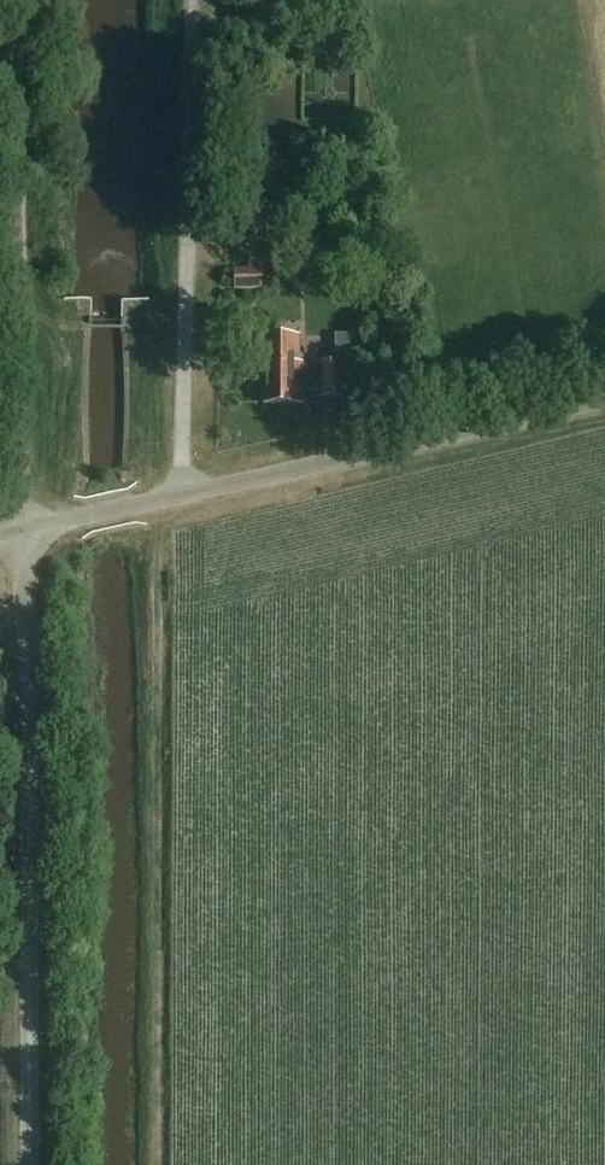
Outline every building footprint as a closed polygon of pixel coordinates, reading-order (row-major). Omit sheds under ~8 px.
[(235,271),(235,290),(262,289),(261,270),(235,271)] [(261,402),(302,402),(302,389),(320,389),(320,396),(337,396),(337,395),(344,396),(344,361),(318,361),(318,364),(303,364),(303,360),(298,359),(299,334),(259,333),(258,362),(262,363),(261,402)]
